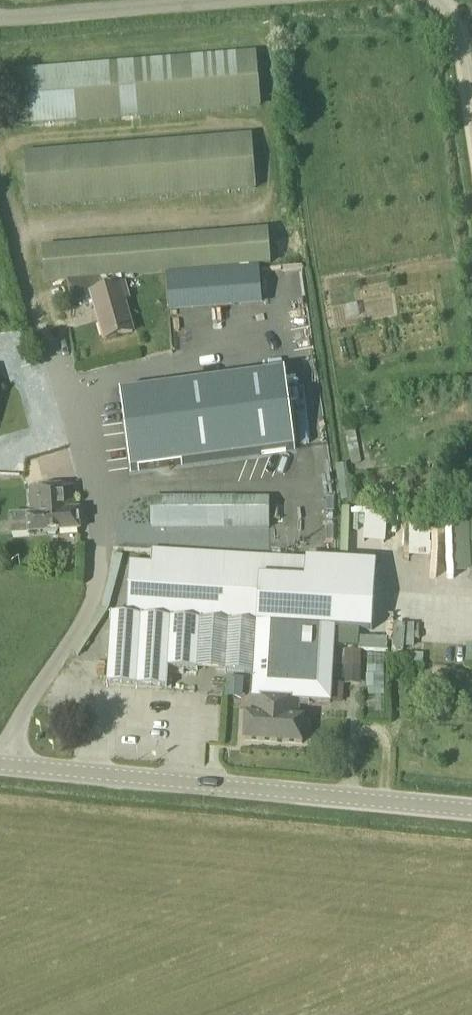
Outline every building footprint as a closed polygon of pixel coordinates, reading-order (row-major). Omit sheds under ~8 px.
[(8,72),(12,128),(261,107),(256,52),(8,72)] [(26,154),(30,206),(259,189),(255,137),(26,154)] [(45,249),(47,281),(166,272),(258,265),(272,264),(269,232),(45,249)] [(166,272),(169,310),(261,303),(258,265),(166,272)] [(92,294),(105,340),(133,332),(124,300),(129,299),(125,284),(92,294)] [(284,372),(120,394),(130,473),(295,451),(284,372)] [(16,519),(17,533),(28,533),(28,534),(80,530),(79,509),(76,509),(74,487),(30,490),(32,516),(27,517),(27,518),(16,519)] [(155,499),(155,531),(274,531),(274,498),(155,499)] [(347,520),(348,539),(372,538),(372,519),(347,520)] [(330,702),(339,561),(152,550),(151,565),(130,563),(127,616),(111,614),(107,685),(168,689),(169,669),(255,674),(254,698),(297,700),(330,702)] [(375,563),(339,561),(335,627),(359,628),(371,629),(375,563)] [(348,685),(362,685),(362,653),(348,653),(348,685)] [(367,690),(384,689),(384,669),(367,669),(367,690)] [(434,690),(435,680),(421,679),(421,689),(434,690)] [(297,700),(254,698),(253,716),(247,716),(245,740),(302,744),(304,719),(296,719),(297,700)]
